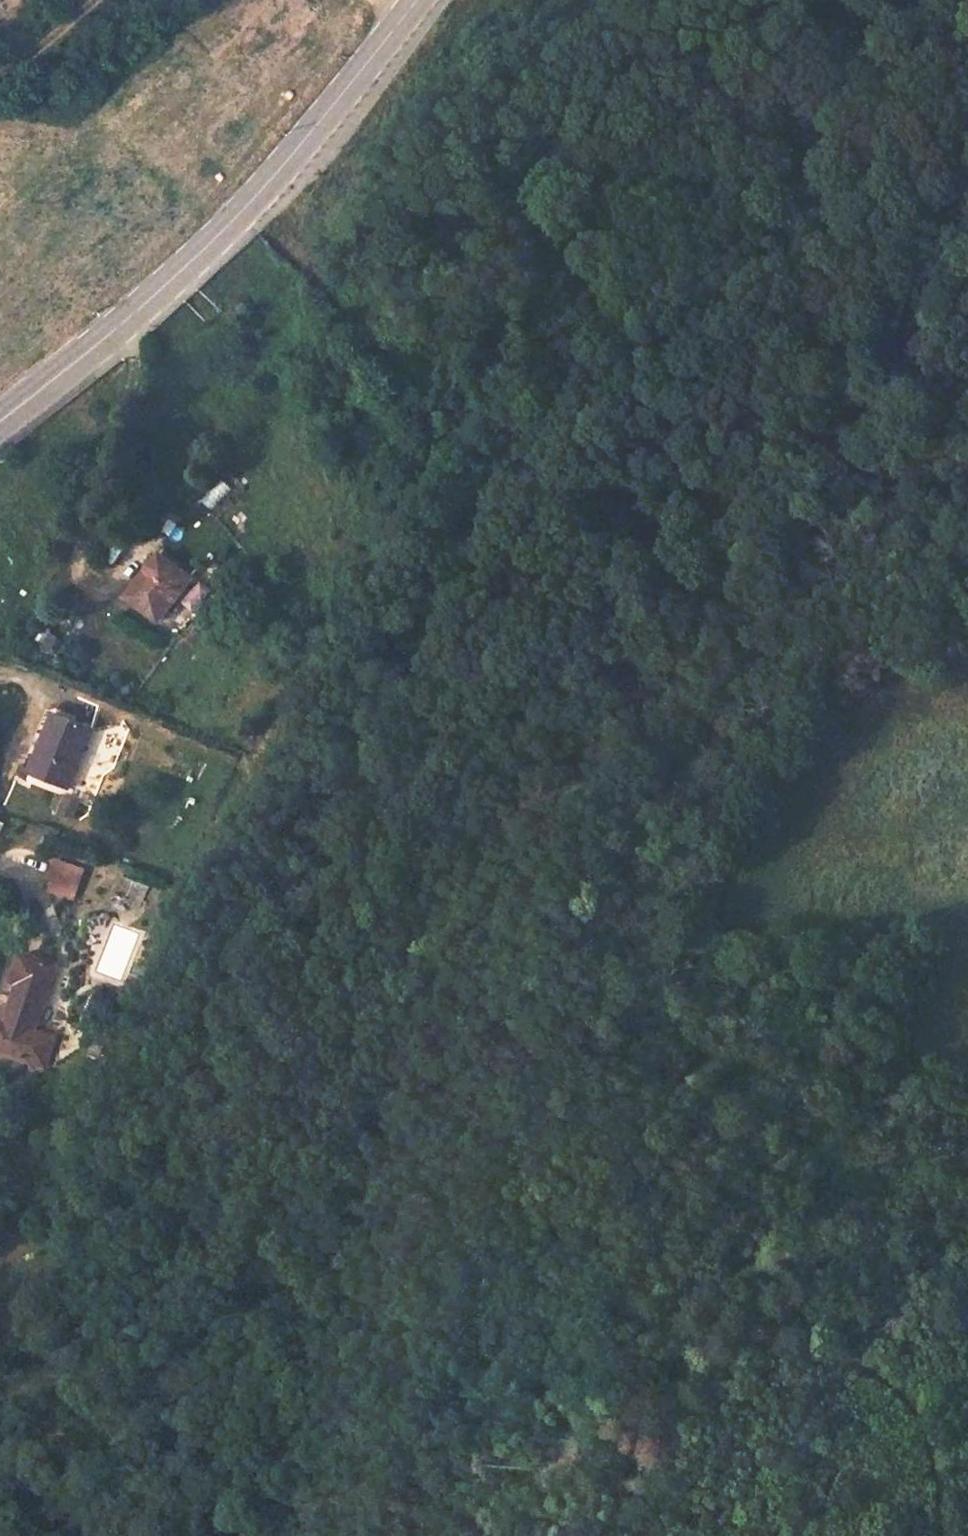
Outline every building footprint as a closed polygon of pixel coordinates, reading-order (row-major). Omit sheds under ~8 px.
[(159,554),(128,594),(160,619),(190,579),(159,554)] [(56,716),(33,770),(67,785),(90,730),(56,716)] [(81,803),(65,798),(59,813),(75,819),(81,803)] [(85,871),(55,860),(44,889),(75,900),(85,871)] [(121,878),(116,891),(140,905),(147,891),(121,878)] [(21,980),(7,1024),(43,1036),(65,967),(23,953),(15,978),(21,980)] [(0,1024),(0,1058),(40,1067),(56,1070),(63,1037),(43,1036),(0,1024)]
